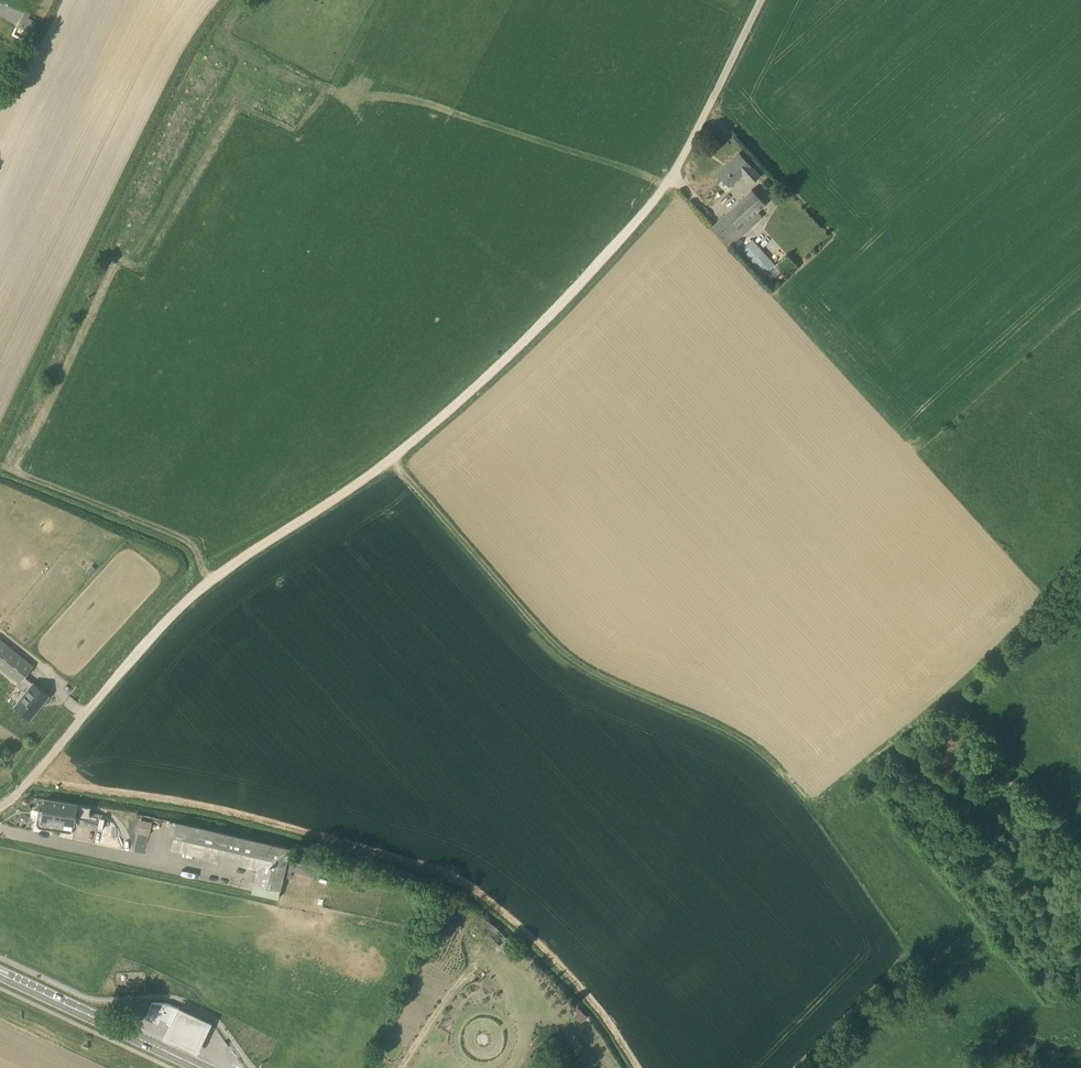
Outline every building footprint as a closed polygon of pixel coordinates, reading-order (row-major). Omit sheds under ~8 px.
[(32,32),(37,22),(29,18),(24,27),(32,32)] [(759,177),(746,161),(739,153),(718,173),(729,187),(742,176),(750,185),(759,177)] [(729,247),(763,217),(758,211),(765,204),(752,189),(711,226),(729,247)] [(706,194),(701,199),(705,203),(709,199),(706,194)] [(752,240),(740,250),(763,276),(775,266),(752,240)] [(0,638),(0,664),(20,680),(18,684),(27,691),(15,706),(30,719),(49,695),(25,676),(33,665),(0,638)] [(45,799),(43,807),(30,805),(28,817),(49,821),(48,824),(63,826),(63,823),(75,824),(78,804),(45,799)] [(149,835),(152,822),(138,819),(135,833),(149,835)] [(290,848),(230,834),(178,822),(172,848),(258,868),(254,883),(281,889),(286,865),(321,874),(325,861),(290,852),(290,848)] [(172,1024),(180,1009),(176,1007),(167,1003),(152,1002),(145,1017),(158,1023),(160,1019),(168,1022),(172,1024)] [(172,1024),(168,1022),(161,1038),(197,1054),(211,1022),(177,1006),(176,1007),(180,1009),(172,1024)] [(570,1018),(580,1028),(590,1017),(581,1007),(570,1018)]
